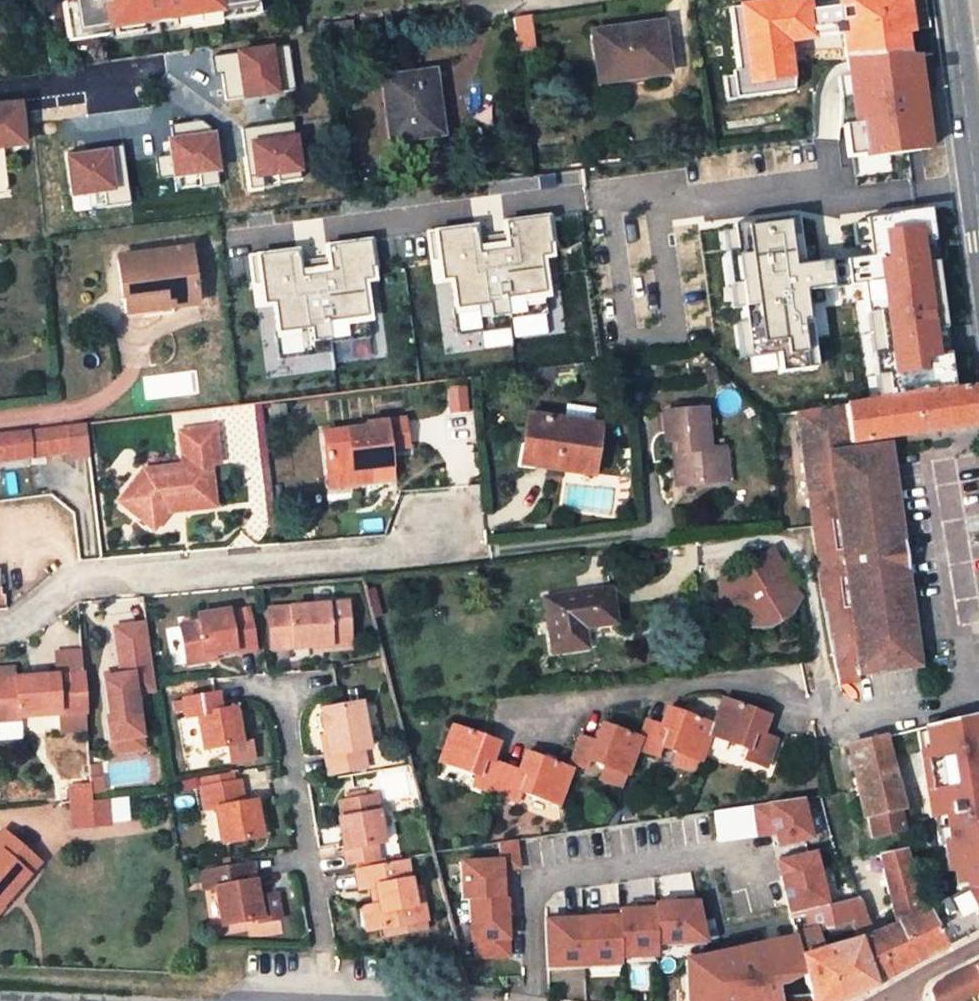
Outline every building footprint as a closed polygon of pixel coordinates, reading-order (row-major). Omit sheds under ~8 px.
[(250,4),(249,0),(71,0),(76,32),(139,22),(140,25),(196,16),(195,13),(250,4)] [(786,1),(742,7),(749,56),(793,50),(791,35),(797,34),(794,13),(788,14),(786,1)] [(511,20),(515,48),(528,46),(532,46),(528,18),(511,20)] [(354,43),(351,21),(318,26),(321,47),(354,43)] [(666,74),(660,24),(590,33),(595,82),(666,74)] [(279,51),(291,49),(290,40),(278,41),(279,51)] [(278,41),(236,47),(238,60),(280,54),(279,51),(278,41)] [(878,158),(941,152),(931,52),(855,59),(861,122),(874,120),(878,158)] [(382,79),(390,142),(433,136),(430,101),(437,100),(433,72),(382,79)] [(0,110),(0,194),(2,193),(4,190),(5,185),(1,149),(23,146),(19,108),(0,110)] [(859,124),(859,156),(874,156),(875,124),(859,124)] [(941,203),(926,206),(861,217),(884,394),(964,388),(941,203)] [(489,234),(487,217),(429,228),(447,358),(518,350),(514,318),(549,312),(551,300),(559,297),(553,260),(562,259),(554,209),(501,217),(503,233),(489,234)] [(808,265),(804,214),(724,225),(744,361),(777,359),(781,376),(830,370),(818,295),(844,290),(843,265),(808,265)] [(306,264),(304,248),(252,256),(257,309),(273,309),(279,365),(337,355),(337,342),(373,335),(372,325),(381,323),(375,285),(384,284),(375,237),(325,246),(327,262),(306,264)] [(189,248),(117,257),(123,298),(168,292),(169,308),(195,305),(189,248)] [(125,313),(169,308),(168,292),(123,298),(125,313)] [(804,488),(827,485),(824,457),(850,454),(849,446),(867,443),(867,442),(978,425),(978,405),(977,387),(964,388),(805,411),(797,412),(798,429),(800,449),(804,488)] [(803,394),(775,398),(777,414),(797,412),(805,411),(803,394)] [(709,449),(704,409),(660,413),(663,442),(673,440),(676,462),(671,463),(674,487),(718,481),(716,463),(724,462),(722,447),(709,449)] [(590,475),(598,425),(527,415),(519,465),(590,475)] [(365,423),(366,428),(321,433),(327,475),(351,472),(352,484),(370,482),(369,469),(390,466),(388,449),(406,446),(404,418),(365,423)] [(71,452),(67,425),(0,433),(0,461),(71,452)] [(182,465),(143,470),(127,488),(141,500),(130,513),(150,530),(170,507),(175,511),(212,506),(208,464),(217,463),(213,428),(178,432),(182,465)] [(860,664),(860,672),(917,664),(914,639),(902,548),(900,532),(889,440),(867,443),(849,446),(850,454),(868,452),(882,450),(892,538),(887,541),(887,550),(888,562),(896,566),(907,657),(860,664)] [(818,595),(836,680),(861,677),(860,672),(860,664),(907,657),(896,566),(888,562),(887,550),(887,541),(892,538),(882,450),(868,452),(850,454),(824,457),(827,485),(804,488),(809,529),(813,560),(818,595)] [(726,480),(724,462),(716,463),(718,481),(726,480)] [(328,487),(352,484),(351,472),(327,475),(328,487)] [(141,500),(127,488),(116,501),(130,513),(141,500)] [(735,603),(749,625),(762,617),(766,623),(787,610),(784,605),(798,596),(771,553),(719,583),(719,595),(727,608),(735,603)] [(8,569),(0,570),(0,586),(0,596),(6,595),(9,595),(8,569)] [(615,623),(610,589),(543,599),(552,654),(586,649),(583,628),(615,623)] [(311,644),(346,641),(343,602),(268,608),(271,645),(290,644),(290,645),(311,644)] [(200,653),(227,650),(228,651),(248,649),(243,612),(224,613),(224,611),(196,615),(197,621),(175,624),(180,660),(200,658),(200,653)] [(103,717),(106,741),(137,737),(132,693),(151,691),(150,684),(142,624),(112,628),(118,675),(101,678),(106,717),(103,717)] [(347,648),(346,641),(311,644),(312,651),(347,648)] [(82,673),(0,679),(0,720),(22,719),(21,713),(57,710),(58,715),(85,713),(82,673)] [(202,749),(238,743),(232,710),(217,712),(214,696),(181,702),(184,717),(196,715),(202,749)] [(707,735),(745,749),(741,760),(762,767),(772,740),(772,739),(759,734),(766,716),(720,699),(711,725),(707,735)] [(359,704),(320,710),(323,733),(326,754),(320,755),(323,774),(361,769),(356,736),(364,734),(359,704)] [(711,725),(667,708),(661,726),(645,720),(639,738),(635,748),(659,756),(662,746),(698,759),(707,735),(711,725)] [(639,738),(601,725),(595,742),(579,736),(575,748),(570,763),(585,768),(588,760),(626,773),(635,748),(639,738)] [(439,763),(476,776),(473,787),(493,794),(503,765),(491,760),(497,744),(487,740),(452,727),(439,763)] [(317,734),(320,755),(326,754),(323,733),(317,734)] [(856,791),(861,818),(866,817),(870,838),(903,832),(899,810),(903,810),(904,809),(885,736),(849,744),(846,745),(856,791)] [(519,792),(556,805),(568,770),(530,755),(526,754),(520,771),(503,765),(493,794),(515,802),(519,792)] [(91,782),(68,785),(73,829),(133,821),(130,796),(94,800),(91,782)] [(257,837),(251,800),(239,802),(236,782),(200,787),(203,810),(214,808),(220,843),(257,837)] [(780,834),(783,847),(819,841),(811,796),(713,813),(718,845),(780,834)] [(379,843),(372,798),(336,804),(338,819),(334,820),(340,865),(375,860),(372,845),(379,843)] [(928,805),(904,809),(903,810),(908,831),(909,834),(912,834),(945,899),(978,883),(978,856),(964,825),(935,828),(928,805)] [(1,904),(13,890),(6,884),(12,877),(19,883),(39,860),(2,829),(0,832),(0,903),(1,904)] [(504,858),(521,857),(520,841),(502,843),(504,858)] [(889,975),(943,947),(930,922),(939,917),(933,905),(920,911),(902,850),(877,855),(882,875),(894,924),(870,933),(857,902),(827,909),(818,867),(777,875),(792,936),(816,931),(850,923),(856,939),(873,986),(889,975)] [(877,855),(848,860),(852,882),(882,875),(877,855)] [(472,960),(516,958),(512,858),(468,860),(472,960)] [(827,909),(857,902),(852,882),(848,860),(818,867),(827,909)] [(420,921),(415,889),(408,890),(404,861),(351,869),(354,888),(371,886),(374,906),(364,907),(368,930),(378,928),(420,921)] [(278,921),(274,895),(255,898),(250,864),(199,871),(202,889),(215,887),(220,923),(256,918),(257,924),(278,921)] [(945,899),(933,905),(939,917),(930,922),(943,947),(978,928),(978,883),(945,899)] [(368,930),(364,907),(358,908),(361,931),(368,930)] [(422,931),(420,921),(378,928),(379,938),(422,931)] [(656,980),(658,1000),(745,1000),(743,986),(775,978),(802,971),(809,1000),(802,1000),(834,1000),(821,950),(816,931),(792,936),(683,960),(608,962),(608,981),(656,980)] [(856,939),(821,950),(834,1000),(836,1000),(873,986),(856,939)] [(936,985),(933,989),(932,994),(934,1000),(961,1000),(978,992),(978,964),(936,985)] [(775,978),(743,986),(745,1000),(779,1000),(775,978)]
